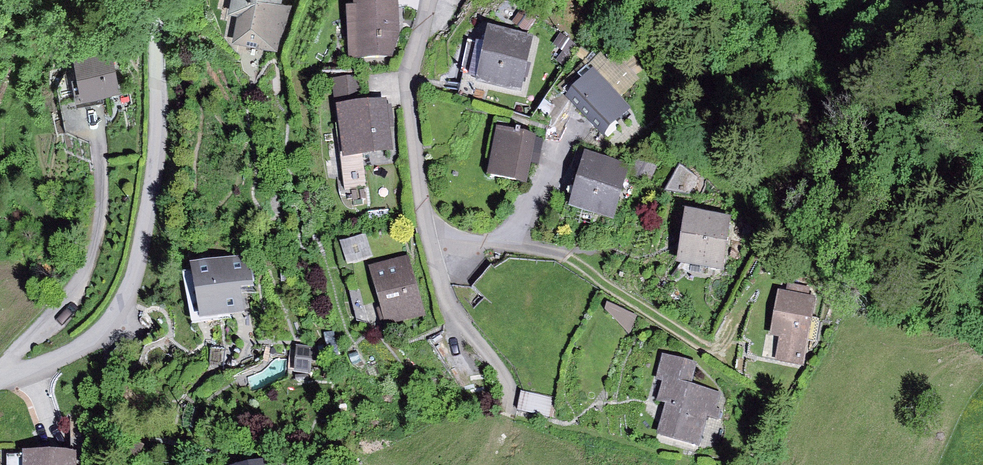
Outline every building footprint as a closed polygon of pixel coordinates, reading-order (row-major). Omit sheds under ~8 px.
[(237,1),(247,3),(240,42),(285,51),(294,3),(285,1),(285,0),(237,0),(237,1)] [(361,11),(353,13),(354,60),(398,59),(396,0),(361,0),(361,11)] [(533,41),(495,33),(484,84),(521,92),(533,41)] [(89,100),(122,92),(114,58),(81,65),(89,100)] [(632,111),(594,71),(568,97),(606,136),(632,111)] [(360,80),(340,81),(348,165),(393,161),(388,102),(363,104),(360,80)] [(536,135),(503,129),(494,177),(528,183),(536,135)] [(615,221),(627,167),(589,159),(578,214),(615,221)] [(733,222),(692,214),(681,267),(722,275),(733,222)] [(350,261),(377,255),(371,230),(345,236),(350,261)] [(263,308),(250,257),(191,272),(203,323),(263,308)] [(410,258),(373,268),(389,325),(425,316),(410,258)] [(816,304),(785,297),(774,342),(783,344),(778,365),(801,370),(816,304)] [(313,349),(295,347),(293,373),(310,374),(313,349)] [(697,367),(666,360),(661,382),(670,384),(665,404),(673,406),(665,442),(707,452),(721,394),(693,388),(697,367)] [(557,399),(525,394),(522,414),(554,419),(557,399)] [(79,452),(9,452),(9,464),(79,464),(79,452)]
